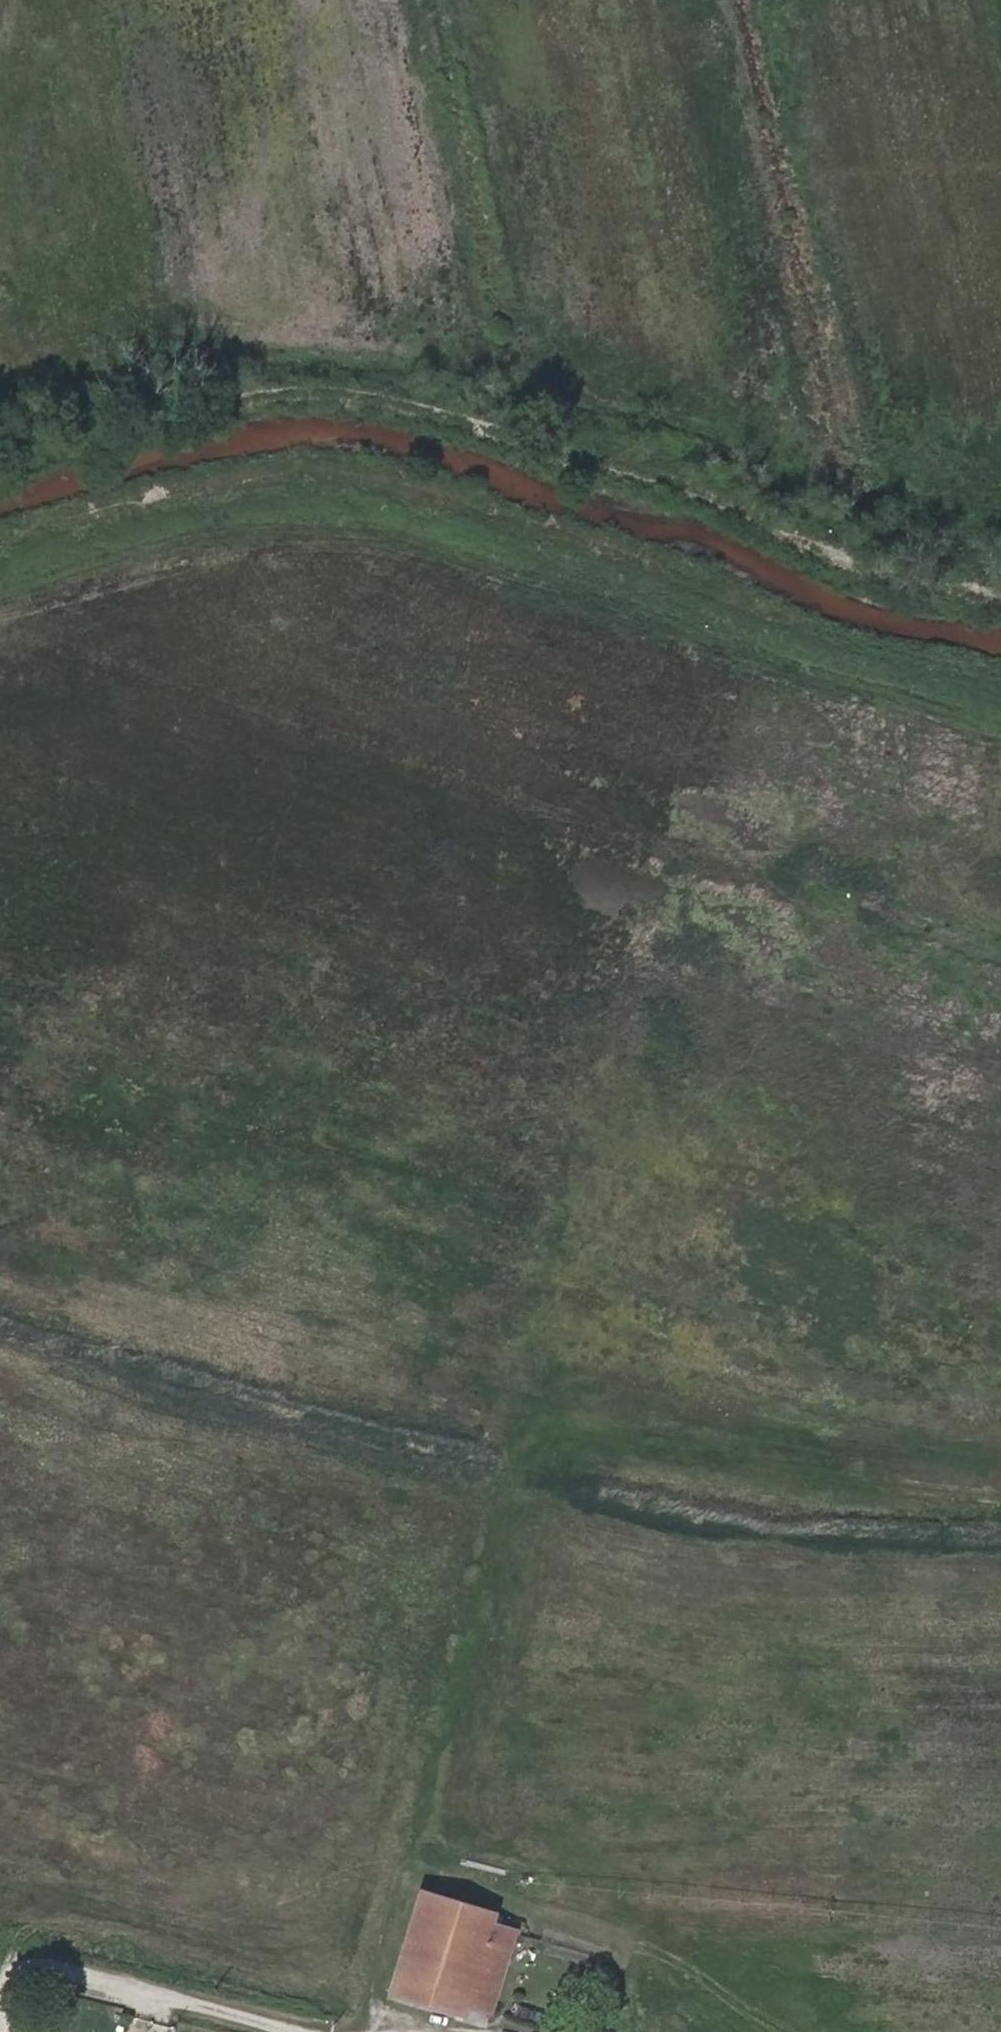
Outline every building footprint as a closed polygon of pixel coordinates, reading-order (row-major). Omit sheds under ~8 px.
[(463,2003),(487,2011),(512,1932),(490,1923),(493,1914),(417,1890),(385,1991),(458,2016),(463,2003)]
